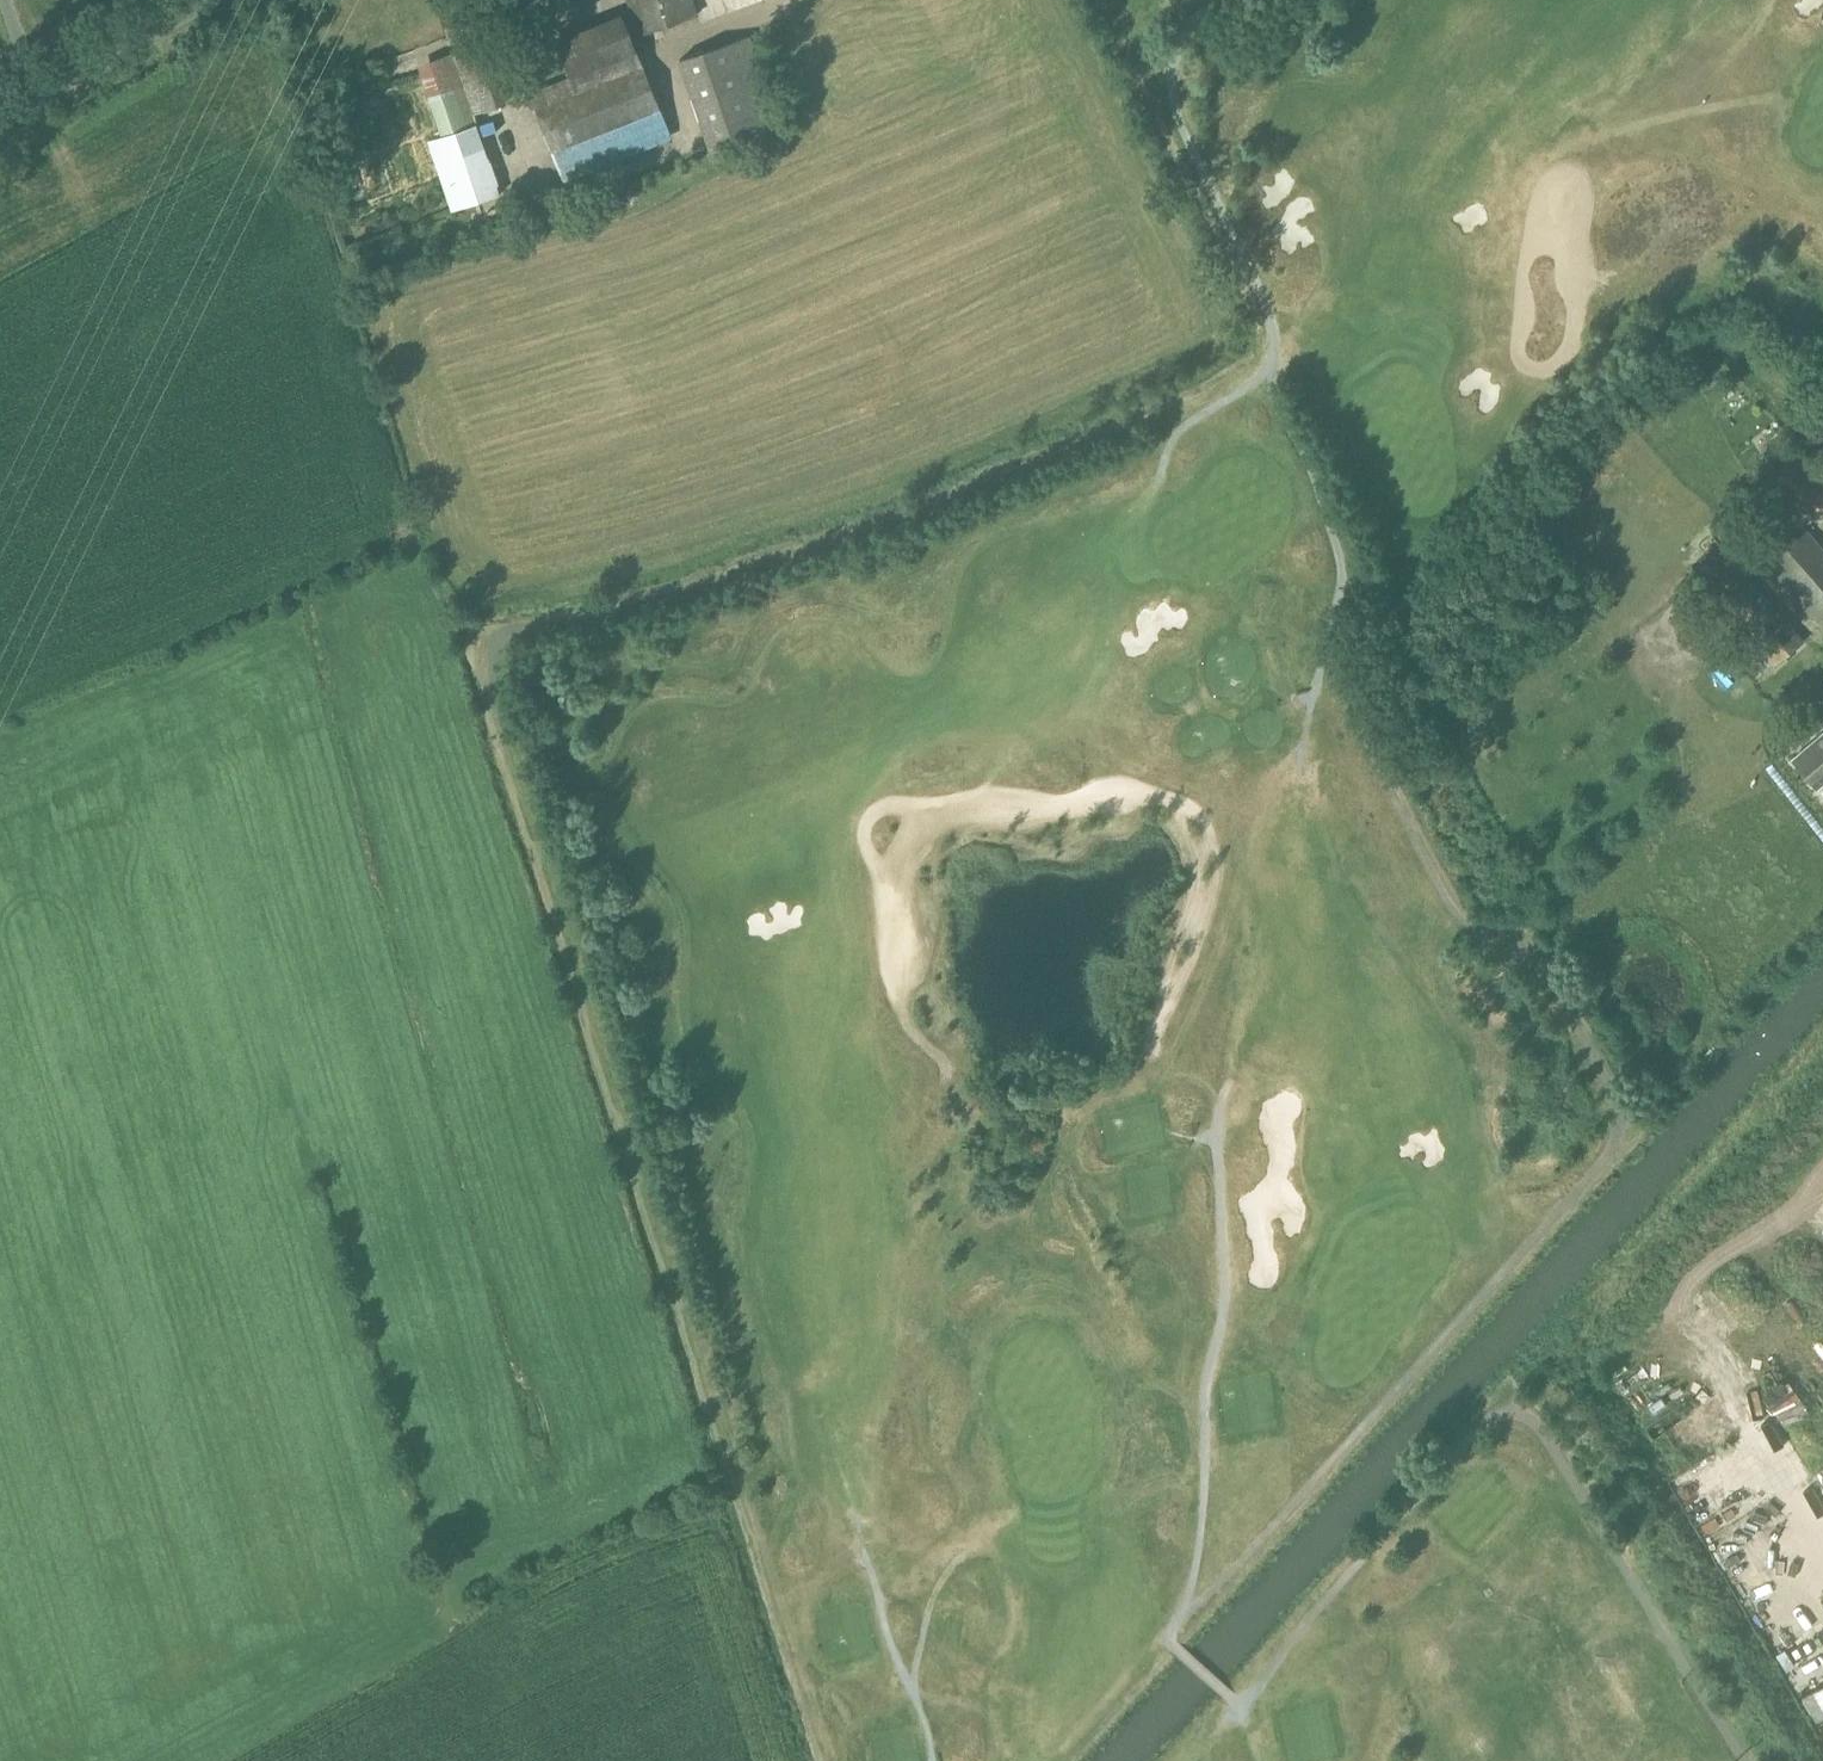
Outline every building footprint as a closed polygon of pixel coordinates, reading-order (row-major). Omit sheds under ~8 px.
[(447,37),(499,20),(492,0),(462,0),(438,8),(447,37)] [(546,11),(577,0),(542,0),(546,11)] [(633,10),(623,14),(625,21),(631,36),(697,15),(692,0),(630,0),(633,10)] [(673,138),(631,36),(625,21),(623,14),(622,13),(554,41),(569,77),(532,92),(567,180),(673,138)] [(779,128),(749,37),(680,59),(713,150),(779,128)] [(486,40),(452,51),(452,52),(417,64),(419,71),(400,77),(400,76),(384,81),(388,94),(398,90),(399,92),(423,84),(441,135),(428,140),(452,211),(501,194),(473,114),(476,114),(481,127),(503,119),(498,105),(507,102),(486,40)] [(1806,523),(1822,508),(1822,474),(1800,448),(1767,478),(1806,523)] [(1822,622),(1822,548),(1785,505),(1746,538),(1821,624),(1822,622)] [(1776,663),(1802,640),(1726,553),(1699,576),(1776,663)] [(1792,758),(1817,786),(1822,781),(1822,731),(1792,758)]
